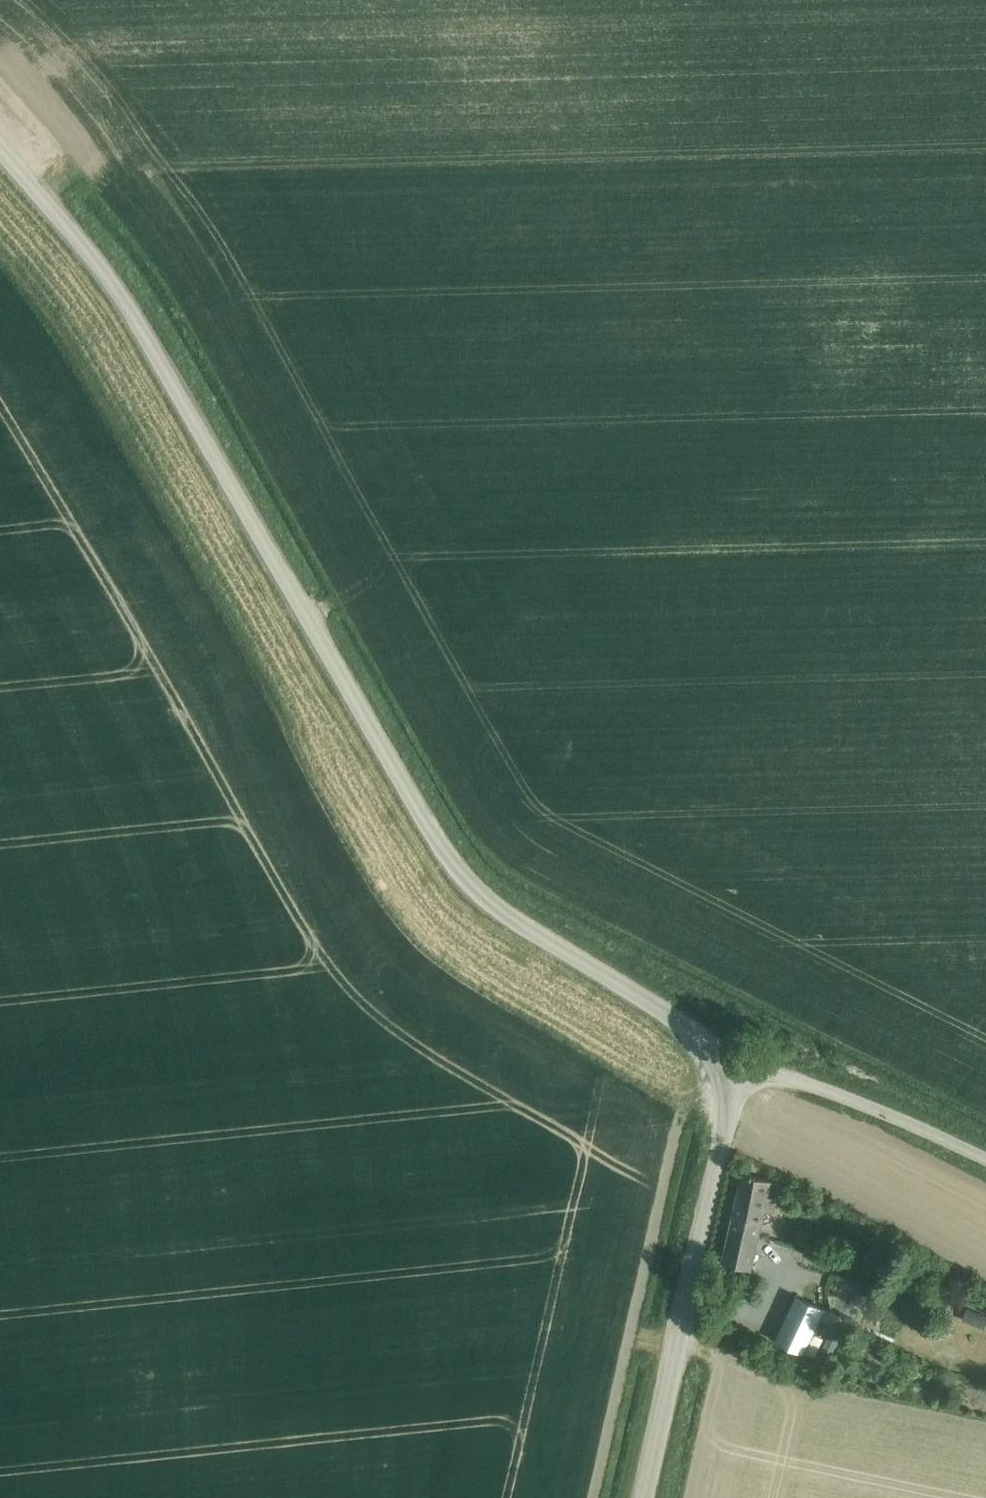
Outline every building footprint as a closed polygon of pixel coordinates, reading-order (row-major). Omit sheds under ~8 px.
[(774,1213),(777,1199),(768,1198),(771,1182),(742,1176),(723,1264),(752,1270),(765,1211),(774,1213)] [(824,1308),(795,1294),(774,1337),(803,1351),(824,1308)] [(951,1319),(969,1321),(971,1300),(952,1299),(951,1319)]
